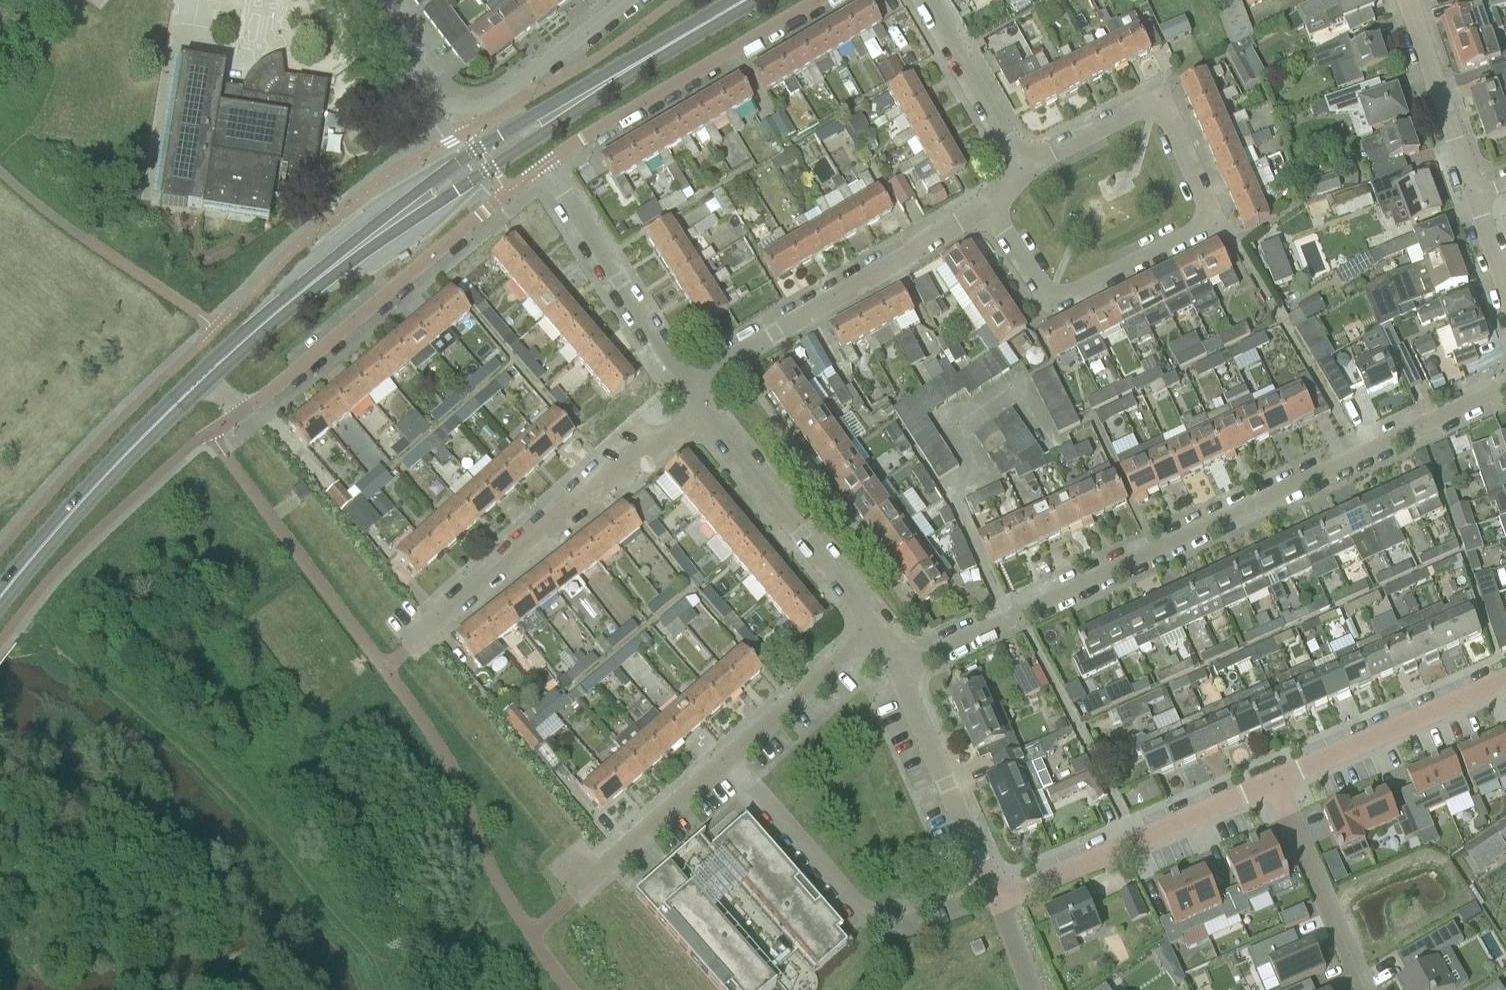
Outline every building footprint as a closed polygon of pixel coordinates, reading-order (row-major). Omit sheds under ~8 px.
[(418,8),(428,0),(411,0),(418,8)] [(441,0),(438,0),(421,13),(429,22),(447,8),(441,0)] [(515,3),(533,26),(543,19),(544,20),(548,20),(554,15),(555,11),(554,10),(555,9),(548,0),(513,0),(515,3)] [(555,9),(567,0),(548,0),(555,9)] [(990,28),(1013,17),(1005,0),(998,0),(981,8),(990,28)] [(1249,9),(1264,0),(1244,0),(1243,0),(1249,9)] [(1296,13),(1304,28),(1330,14),(1340,10),(1344,21),(1374,9),(1370,0),(1320,0),(1296,13)] [(1440,21),(1441,23),(1445,21),(1448,29),(1443,30),(1449,48),(1454,47),(1492,34),(1492,33),(1502,30),(1495,10),(1505,7),(1505,0),(1473,0),(1465,2),(1468,12),(1440,21)] [(1254,37),(1240,2),(1229,6),(1230,8),(1223,10),(1224,11),(1218,14),(1232,48),(1254,37)] [(515,3),(492,20),(511,43),(533,26),(515,3)] [(865,3),(841,17),(855,40),(857,39),(871,31),(878,44),(886,39),(865,3)] [(1059,16),(1052,3),(1040,10),(1047,22),(1059,16)] [(447,8),(429,22),(436,32),(454,17),(447,8)] [(1132,15),(1114,24),(1105,29),(1113,42),(1115,41),(1127,65),(1163,47),(1150,23),(1139,29),(1132,15)] [(462,27),(454,17),(436,32),(443,41),(462,27)] [(841,17),(819,30),(833,53),(835,52),(849,44),(859,61),(867,56),(857,39),(855,40),(841,17)] [(511,43),(492,20),(470,37),(475,45),(488,61),(498,53),(499,54),(503,54),(510,49),(511,45),(510,44),(511,43)] [(1190,34),(1184,20),(1160,30),(1166,45),(1190,34)] [(469,36),(462,27),(443,41),(450,50),(469,36)] [(819,30),(796,43),(810,67),(812,65),(827,57),(834,70),(840,66),(842,65),(835,52),(833,53),(819,30)] [(1449,48),(1455,66),(1460,64),(1461,68),(1457,70),(1459,75),(1501,61),(1492,34),(1454,47),(1449,48)] [(475,45),(470,37),(469,36),(450,50),(457,60),(475,45)] [(1115,41),(1113,42),(1098,50),(1090,36),(1082,41),(1089,55),(1092,53),(1104,77),(1127,65),(1115,41)] [(1379,40),(1351,50),(1347,37),(1312,55),(1319,74),(1331,70),(1337,91),(1363,82),(1360,76),(1388,66),(1379,40)] [(1250,40),(1243,44),(1247,50),(1254,46),(1250,40)] [(796,43),(774,57),(788,80),(791,78),(804,71),(814,88),(823,83),(812,65),(810,67),(796,43)] [(1092,53),(1089,55),(1074,62),(1067,48),(1059,53),(1066,66),(1069,65),(1081,89),(1104,77),(1092,53)] [(1022,63),(1015,49),(993,60),(1010,90),(1018,86),(1033,114),(1058,101),(1046,77),(1043,78),(1029,85),(1018,65),(1022,63)] [(909,56),(901,61),(905,69),(914,64),(909,56)] [(1051,74),(1044,60),(1042,56),(1034,60),(1043,78),(1046,77),(1058,101),(1081,89),(1069,65),(1066,66),(1051,74)] [(788,80),(774,57),(750,71),(764,94),(782,83),(790,96),(798,91),(791,78),(788,80)] [(903,75),(894,59),(877,69),(886,85),(903,75)] [(1244,59),(1232,66),(1245,89),(1257,82),(1244,59)] [(159,201),(158,204),(186,209),(186,207),(201,209),(201,211),(268,221),(271,199),(274,178),(285,179),(311,183),(327,84),(296,80),(295,88),(281,86),(273,66),(267,68),(262,72),(258,76),(254,80),(251,86),(249,91),(241,90),(211,86),(212,79),(206,78),(208,65),(181,61),(180,64),(159,201)] [(840,66),(834,70),(841,81),(849,77),(842,65),(840,66)] [(1209,83),(1223,77),(1219,68),(1181,85),(1192,111),(1217,100),(1216,98),(1209,83)] [(1478,81),(1482,92),(1471,96),(1479,120),(1505,111),(1505,71),(1478,81)] [(896,109),(883,116),(887,124),(900,117),(899,115),(923,101),(910,78),(886,91),(896,109)] [(733,112),(750,102),(736,79),(713,93),(727,116),(725,117),(735,135),(743,130),(733,112)] [(1217,100),(1192,111),(1203,135),(1227,124),(1226,121),(1219,106),(1238,98),(1234,90),(1216,98),(1217,100)] [(1324,101),(1329,116),(1359,114),(1361,119),(1365,118),(1371,132),(1407,120),(1397,91),(1360,104),(1355,90),(1324,101)] [(713,93),(690,106),(704,129),(702,130),(713,148),(721,143),(710,126),(725,117),(727,116),(713,93)] [(909,131),(896,139),(892,141),(897,149),(914,140),(912,137),(936,123),(923,101),(899,115),(900,117),(909,131)] [(704,129),(690,106),(668,119),(681,142),(680,143),(690,161),(698,156),(688,139),(702,130),(704,129)] [(1479,120),(1487,144),(1505,137),(1505,111),(1479,120)] [(770,119),(782,141),(794,135),(782,113),(770,119)] [(859,114),(845,122),(853,135),(867,127),(859,114)] [(1244,114),(1226,121),(1227,124),(1203,135),(1213,159),(1238,148),(1236,145),(1230,130),(1248,123),(1244,114)] [(681,142),(668,119),(645,132),(659,156),(658,156),(681,195),(689,190),(666,152),(680,143),(681,142)] [(782,141),(770,119),(759,125),(771,147),(782,141)] [(838,121),(830,125),(836,135),(843,131),(838,121)] [(912,137),(914,140),(922,154),(909,161),(914,170),(927,163),(925,160),(949,146),(936,123),(912,137)] [(1365,143),(1360,145),(1364,158),(1369,155),(1385,150),(1390,164),(1373,169),(1371,170),(1376,184),(1408,171),(1404,159),(1419,154),(1410,127),(1365,143)] [(659,156),(645,132),(623,146),(636,169),(635,170),(643,183),(651,178),(643,165),(658,156),(659,156)] [(1238,148),(1213,159),(1223,183),(1248,172),(1247,169),(1240,154),(1254,148),(1251,139),(1250,139),(1236,145),(1238,148)] [(636,169),(623,146),(599,160),(623,200),(631,195),(621,178),(635,170),(636,169)] [(918,168),(914,170),(922,184),(926,192),(963,171),(949,146),(925,160),(927,163),(918,168)] [(787,152),(770,163),(775,173),(776,173),(793,163),(787,152)] [(1265,161),(1247,169),(1248,172),(1223,183),(1234,206),(1258,196),(1257,193),(1251,178),(1269,170),(1265,161)] [(1381,198),(1375,200),(1379,212),(1400,204),(1409,226),(1440,214),(1428,180),(1415,185),(1409,170),(1376,184),(1381,198)] [(868,196),(854,204),(852,205),(865,229),(890,214),(866,173),(857,178),(868,196)] [(1345,175),(1345,187),(1358,187),(1358,175),(1345,175)] [(1340,190),(1335,177),(1311,185),(1315,198),(1340,190)] [(900,178),(887,185),(900,207),(913,199),(900,178)] [(1275,185),(1257,193),(1258,196),(1234,206),(1245,231),(1269,220),(1261,202),(1279,195),(1275,185)] [(845,209),(832,217),(829,218),(843,242),(865,229),(852,205),(854,204),(844,187),(835,192),(845,209)] [(1373,207),(1367,188),(1330,200),(1337,220),(1373,207)] [(721,192),(712,198),(725,219),(734,213),(721,192)] [(823,222),(809,230),(807,232),(821,255),(843,242),(829,218),(832,217),(822,200),(813,205),(823,222)] [(678,238),(668,221),(645,236),(659,258),(682,244),(683,246),(717,225),(711,217),(678,238)] [(784,227),(779,230),(778,231),(785,244),(785,245),(798,268),(821,255),(807,232),(809,230),(801,217),(793,222),(801,235),(792,240),(784,227)] [(621,225),(614,230),(619,238),(626,233),(621,225)] [(1392,245),(1379,250),(1384,262),(1406,252),(1419,247),(1423,259),(1453,248),(1445,225),(1392,245)] [(779,248),(761,259),(775,282),(798,268),(785,245),(785,244),(778,231),(771,235),(772,238),(779,248)] [(508,279),(530,261),(512,240),(490,259),(508,279)] [(1278,241),(1260,248),(1274,287),(1293,280),(1278,241)] [(693,260),(683,246),(682,244),(659,258),(673,280),(696,265),(698,268),(714,257),(709,249),(693,260)] [(1217,246),(1195,257),(1208,285),(1219,280),(1225,293),(1239,286),(1232,272),(1230,273),(1217,246)] [(959,287),(985,270),(971,249),(961,256),(956,250),(957,249),(956,248),(940,259),(941,260),(945,266),(945,267),(959,287)] [(1456,253),(1388,278),(1365,292),(1379,330),(1380,332),(1390,326),(1389,325),(1415,312),(1412,305),(1468,285),(1456,253)] [(1341,289),(1375,270),(1367,256),(1335,275),(1334,275),(1341,289)] [(1212,293),(1208,285),(1195,257),(1173,268),(1191,305),(1205,298),(1204,296),(1212,293)] [(530,261),(508,279),(525,299),(547,280),(530,261)] [(696,265),(673,280),(687,302),(710,287),(712,290),(728,279),(723,271),(706,281),(698,268),(696,265)] [(988,267),(985,270),(959,287),(973,308),(998,290),(993,282),(994,281),(995,277),(988,267)] [(1173,268),(1151,279),(1171,320),(1193,309),(1191,305),(1173,268)] [(924,308),(933,303),(939,300),(927,278),(912,286),(924,308)] [(1171,320),(1151,279),(1129,290),(1150,331),(1171,320)] [(564,300),(547,280),(525,299),(542,319),(564,300)] [(710,287),(687,302),(703,326),(739,303),(733,295),(720,303),(712,290),(710,287)] [(470,290),(462,296),(472,309),(481,302),(470,290)] [(896,325),(914,315),(901,290),(878,303),(891,328),(888,329),(910,369),(924,361),(910,335),(904,338),(896,325)] [(998,290),(973,308),(986,328),(1012,311),(998,290)] [(1150,331),(1129,290),(1107,301),(1121,329),(1130,347),(1137,343),(1135,330),(1145,325),(1149,331),(1150,331)] [(449,292),(428,310),(447,332),(468,314),(460,305),(461,304),(458,301),(458,302),(449,292)] [(1471,296),(1452,303),(1429,312),(1417,317),(1422,327),(1434,321),(1444,317),(1449,330),(1479,319),(1471,296)] [(1317,297),(1298,308),(1305,322),(1325,311),(1317,297)] [(564,300),(542,319),(559,339),(581,320),(564,300)] [(1107,301),(1085,312),(1107,355),(1107,354),(1100,339),(1121,329),(1107,301)] [(482,302),(474,309),(491,328),(499,322),(482,302)] [(891,328),(878,303),(855,316),(868,340),(865,342),(873,355),(881,350),(874,337),(888,329),(891,328)] [(940,315),(933,303),(924,308),(931,321),(940,315)] [(447,332),(428,310),(408,326),(427,349),(447,332)] [(1026,331),(1012,311),(986,328),(1000,349),(1026,331)] [(1107,355),(1085,312),(1064,323),(1077,350),(1077,351),(1085,366),(1107,355)] [(868,340),(855,316),(830,329),(850,367),(859,362),(851,349),(865,342),(868,340)] [(1488,343),(1479,319),(1449,330),(1458,353),(1452,356),(1457,369),(1477,361),(1472,349),(1488,343)] [(598,340),(581,320),(559,339),(576,359),(598,340)] [(1327,344),(1313,321),(1296,332),(1310,355),(1327,344)] [(499,322),(491,328),(509,350),(517,343),(499,322)] [(1077,350),(1064,323),(1041,334),(1055,362),(1077,351),(1077,350)] [(427,349),(408,326),(388,343),(407,365),(408,365),(415,373),(434,357),(427,349)] [(1232,332),(1236,342),(1250,336),(1245,326),(1232,332)] [(1390,326),(1380,332),(1391,351),(1397,366),(1409,361),(1403,346),(1400,347),(1390,326)] [(1232,332),(1217,340),(1221,350),(1236,342),(1232,332)] [(951,334),(942,339),(936,342),(943,354),(958,346),(951,334)] [(1250,342),(1255,352),(1269,345),(1264,336),(1250,342)] [(831,370),(813,338),(801,346),(820,378),(831,370)] [(1435,354),(1430,339),(1414,345),(1419,360),(1435,354)] [(598,340),(576,359),(593,379),(615,360),(598,340)] [(1255,352),(1250,342),(1237,348),(1242,358),(1255,352)] [(388,343),(368,360),(387,382),(407,365),(388,343)] [(958,346),(943,354),(946,361),(947,361),(951,367),(955,364),(965,359),(958,346)] [(1201,347),(1188,354),(1192,364),(1206,357),(1201,347)] [(524,369),(537,357),(532,351),(527,355),(522,350),(514,357),(524,369)] [(537,357),(524,369),(536,383),(544,376),(541,372),(555,360),(547,351),(538,359),(537,357)] [(985,359),(999,379),(1010,371),(997,351),(985,359)] [(1385,359),(1385,360),(1381,351),(1353,364),(1357,373),(1368,396),(1393,385),(1394,386),(1397,385),(1394,378),(1401,375),(1395,363),(1389,366),(1385,359)] [(1180,370),(1192,364),(1188,354),(1175,360),(1180,370)] [(1211,373),(1225,367),(1220,357),(1206,364),(1211,373)] [(999,379),(985,359),(976,365),(989,385),(999,379)] [(1353,397),(1330,359),(1316,366),(1339,405),(1353,397)] [(368,360),(348,377),(367,399),(387,382),(368,360)] [(494,360),(480,372),(487,380),(501,368),(494,360)] [(632,381),(615,360),(593,379),(610,400),(620,391),(621,392),(624,390),(623,389),(632,381)] [(947,361),(946,361),(938,366),(935,362),(924,369),(933,384),(942,378),(952,372),(950,368),(951,367),(947,361)] [(1211,373),(1206,364),(1193,370),(1198,379),(1211,373)] [(989,385),(976,365),(965,372),(979,392),(989,385)] [(805,388),(791,368),(765,386),(780,406),(805,388)] [(1036,392),(1058,381),(1052,370),(1031,380),(1036,392)] [(1163,381),(1163,380),(1159,371),(1145,378),(1150,388),(1162,382),(1163,381)] [(480,372),(460,389),(467,397),(487,380),(480,372)] [(956,378),(952,372),(942,378),(955,398),(965,392),(956,379),(956,378)] [(965,372),(956,378),(956,379),(965,392),(969,399),(979,392),(965,372)] [(490,386),(497,394),(511,382),(504,374),(490,386)] [(1163,381),(1162,382),(1166,391),(1179,385),(1174,375),(1163,380),(1163,381)] [(1296,380),(1300,389),(1277,400),(1291,428),(1313,417),(1307,403),(1319,397),(1307,375),(1296,380)] [(1441,376),(1430,380),(1434,392),(1445,387),(1441,376)] [(348,377),(328,393),(347,416),(367,399),(348,377)] [(942,378),(933,384),(931,385),(945,405),(955,398),(942,378)] [(1145,378),(1133,384),(1132,381),(1122,385),(1127,395),(1136,391),(1137,394),(1148,389),(1150,388),(1145,378)] [(835,397),(844,391),(837,379),(827,384),(835,397)] [(1058,381),(1036,392),(1042,403),(1063,392),(1058,381)] [(1162,382),(1150,388),(1148,389),(1153,398),(1166,391),(1162,382)] [(912,399),(921,392),(923,391),(917,383),(906,390),(912,399)] [(923,391),(921,392),(935,412),(945,405),(931,385),(923,391)] [(1122,385),(1113,390),(1100,396),(1105,406),(1127,395),(1122,385)] [(497,394),(490,386),(470,403),(478,411),(497,394)] [(819,408),(805,388),(780,406),(794,426),(819,408)] [(442,405),(441,406),(447,414),(467,397),(460,389),(451,397),(442,405)] [(558,408),(566,401),(556,390),(548,397),(558,408)] [(844,391),(835,397),(842,410),(852,404),(844,391)] [(921,392),(912,399),(911,399),(925,419),(926,418),(935,412),(921,392)] [(1069,403),(1063,392),(1042,403),(1048,414),(1069,403)] [(347,416),(328,393),(308,410),(326,432),(347,416)] [(1105,406),(1100,396),(1087,402),(1092,412),(1105,406)] [(1269,438),(1255,410),(1250,398),(1227,409),(1246,449),(1269,438)] [(911,399),(893,411),(894,414),(912,441),(932,428),(926,418),(925,419),(911,399)] [(1119,406),(1124,415),(1137,409),(1132,399),(1119,406)] [(1291,428),(1277,400),(1255,410),(1269,438),(1291,428)] [(578,415),(566,401),(558,408),(570,422),(578,415)] [(478,411),(470,403),(451,421),(458,429),(478,411)] [(1074,413),(1069,403),(1048,414),(1053,424),(1074,413)] [(894,414),(893,411),(889,405),(881,410),(887,419),(894,414)] [(447,414),(441,406),(428,417),(435,425),(447,414)] [(1119,406),(1106,412),(1110,422),(1124,415),(1119,406)] [(819,408),(794,426),(808,446),(833,428),(819,408)] [(1246,449),(1227,409),(1206,419),(1211,431),(1224,459),(1226,463),(1236,459),(1234,454),(1246,449)] [(326,432),(308,410),(287,428),(305,450),(326,432)] [(1012,412),(993,425),(1000,435),(1019,422),(1012,412)] [(414,413),(394,431),(402,440),(409,448),(429,430),(414,413)] [(561,423),(552,413),(532,432),(552,454),(572,436),(563,426),(564,426),(562,423),(561,423)] [(1074,413),(1053,424),(1058,436),(1080,425),(1074,413)] [(451,421),(431,438),(438,446),(458,429),(451,421)] [(1026,432),(1019,422),(1000,435),(1007,445),(1026,432)] [(841,423),(833,428),(808,446),(822,466),(848,448),(847,448),(855,442),(841,423)] [(1000,435),(993,425),(974,438),(981,449),(1000,435)] [(894,446),(903,439),(895,427),(886,433),(894,446)] [(932,428),(912,441),(919,452),(939,438),(932,428)] [(1211,431),(1189,441),(1202,469),(1224,459),(1211,431)] [(532,432),(512,449),(532,472),(552,454),(532,432)] [(1026,432),(1007,445),(1015,456),(1015,455),(1017,458),(1036,446),(1026,432)] [(1000,435),(981,449),(988,459),(1007,445),(1000,435)] [(431,438),(412,455),(419,463),(438,446),(431,438)] [(945,448),(939,438),(919,452),(925,462),(945,448)] [(903,439),(894,446),(902,458),(911,452),(903,439)] [(402,440),(389,451),(396,459),(409,448),(402,440)] [(1161,440),(1139,450),(1158,490),(1180,480),(1167,451),(1161,440)] [(1189,441),(1167,451),(1180,480),(1202,469),(1189,441)] [(1487,444),(1471,449),(1480,476),(1505,467),(1505,441),(1488,447),(1487,444)] [(1459,483),(1453,464),(1446,443),(1431,450),(1444,488),(1459,483)] [(1007,445),(988,459),(995,468),(1015,456),(1007,445)] [(1087,445),(1074,451),(1079,461),(1092,455),(1087,445)] [(1044,459),(1036,446),(1017,458),(1021,469),(1027,466),(1041,459),(1041,460),(1044,459)] [(1079,461),(1074,451),(1072,447),(1059,453),(1066,467),(1079,461)] [(862,468),(848,448),(822,466),(837,486),(862,468)] [(945,448),(925,462),(932,472),(952,459),(945,448)] [(512,449),(493,467),(513,489),(532,472),(512,449)] [(1139,450),(1117,460),(1135,500),(1158,490),(1139,450)] [(419,463),(412,455),(400,465),(407,473),(419,463)] [(1015,456),(995,468),(1002,479),(1017,472),(1021,469),(1017,458),(1015,455),(1015,456)] [(1049,456),(1044,459),(1041,460),(1041,459),(1027,466),(1031,476),(1054,465),(1049,456)] [(681,497),(703,478),(685,457),(663,475),(681,497)] [(952,459),(932,472),(939,482),(959,469),(952,459)] [(378,466),(363,479),(370,487),(385,474),(378,466)] [(1012,474),(1017,483),(1031,476),(1027,466),(1021,469),(1017,472),(1012,474)] [(1126,505),(1114,477),(1109,466),(1086,477),(1086,478),(1091,487),(1104,515),(1126,505)] [(513,489),(493,467),(473,485),(493,507),(513,489)] [(1480,476),(1487,499),(1505,492),(1505,467),(1480,476)] [(862,468),(837,486),(851,506),(876,488),(862,468)] [(920,486),(929,480),(921,468),(912,474),(920,486)] [(392,481),(385,474),(370,487),(377,495),(392,481)] [(1442,510),(1438,501),(1426,475),(1404,486),(1420,521),(1442,510)] [(720,498),(703,478),(681,497),(697,517),(720,498)] [(1091,487),(1086,478),(1064,488),(1069,498),(1082,526),(1084,531),(1094,526),(1091,521),(1104,515),(1091,487)] [(370,487),(363,479),(353,488),(360,495),(370,487)] [(936,491),(929,480),(920,486),(927,497),(936,491)] [(337,484),(336,485),(325,494),(339,511),(351,502),(337,484)] [(301,485),(290,493),(299,505),(310,497),(301,485)] [(473,485),(454,502),(474,524),(493,507),(473,485)] [(1420,521),(1404,486),(1382,496),(1399,532),(1400,531),(1395,521),(1408,515),(1412,524),(1420,521)] [(370,487),(360,495),(365,502),(367,504),(377,495),(370,487)] [(999,487),(986,493),(990,503),(1004,497),(999,487)] [(876,488),(851,506),(865,525),(890,507),(876,488)] [(1450,511),(1459,508),(1454,491),(1444,494),(1450,511)] [(1487,499),(1490,507),(1495,505),(1500,520),(1505,518),(1505,492),(1487,499)] [(645,527),(659,515),(641,493),(628,503),(645,527)] [(986,493),(963,504),(968,513),(990,503),(986,493)] [(359,496),(341,511),(357,530),(375,515),(359,496)] [(1399,532),(1382,496),(1360,506),(1372,531),(1377,542),(1399,532)] [(381,497),(371,505),(383,519),(393,511),(381,497)] [(720,498),(697,517),(714,537),(736,518),(720,498)] [(1082,526),(1069,498),(1047,508),(1060,536),(1082,526)] [(900,500),(890,507),(865,525),(879,545),(904,527),(914,519),(900,500)] [(474,524),(454,502),(435,520),(455,542),(474,524)] [(1372,531),(1360,506),(1339,516),(1351,541),(1372,531)] [(1460,508),(1459,508),(1450,511),(1458,534),(1475,529),(1467,506),(1460,508)] [(621,508),(599,525),(617,548),(639,531),(631,521),(632,520),(630,517),(629,518),(621,508)] [(1060,536),(1047,508),(1024,518),(1037,546),(1060,536)] [(939,515),(945,529),(955,524),(949,511),(939,515)] [(660,515),(659,515),(645,527),(657,541),(665,534),(654,520),(660,515)] [(1351,541),(1339,516),(1317,526),(1333,560),(1355,550),(1351,541)] [(753,538),(736,518),(714,537),(731,557),(753,538)] [(1024,518),(1002,528),(1015,557),(1037,546),(1024,518)] [(435,520),(415,538),(435,559),(455,542),(435,520)] [(904,527),(879,545),(893,565),(919,547),(925,542),(911,523),(904,527)] [(617,548),(599,525),(579,541),(597,564),(617,548)] [(1333,560),(1317,526),(1295,536),(1311,570),(1333,560)] [(1015,557),(1002,528),(980,539),(993,567),(1015,557)] [(956,552),(966,547),(960,534),(950,539),(956,552)] [(1295,536),(1274,546),(1290,580),(1311,570),(1295,536)] [(1466,556),(1475,553),(1469,536),(1460,539),(1466,556)] [(435,559),(415,538),(395,556),(415,578),(435,559)] [(770,558),(753,538),(731,557),(748,577),(770,558)] [(597,564),(579,541),(558,557),(576,580),(597,564)] [(1456,543),(1435,552),(1439,560),(1458,551),(1456,543)] [(1290,580),(1274,546),(1252,556),(1264,582),(1275,577),(1279,585),(1290,580)] [(933,567),(919,547),(893,565),(908,585),(933,567)] [(966,547),(956,552),(951,555),(961,577),(976,569),(966,547)] [(677,567),(686,560),(676,548),(667,555),(677,567)] [(1439,560),(1435,552),(1418,560),(1422,568),(1439,560)] [(1475,553),(1466,556),(1471,574),(1480,571),(1475,553)] [(1264,582),(1252,556),(1230,566),(1247,602),(1268,592),(1264,582)] [(576,580),(558,557),(538,573),(556,596),(576,580)] [(770,558),(748,577),(764,597),(787,578),(770,558)] [(1459,566),(1456,559),(1431,571),(1435,578),(1459,566)] [(686,560),(677,567),(689,582),(697,575),(686,560)] [(942,560),(933,567),(908,585),(922,605),(947,587),(941,578),(950,572),(942,560)] [(1409,564),(1391,572),(1395,580),(1412,572),(1409,564)] [(1230,566),(1209,577),(1225,612),(1247,602),(1230,566)] [(1395,580),(1391,572),(1375,579),(1378,587),(1395,580)] [(538,573),(517,589),(535,612),(556,596),(538,573)] [(1405,582),(1408,590),(1430,580),(1427,573),(1405,582)] [(1481,602),(1496,597),(1499,596),(1491,573),(1473,579),(1481,602)] [(1209,577),(1187,587),(1203,622),(1225,612),(1209,577)] [(804,598),(787,578),(764,597),(781,617),(804,598)] [(1408,590),(1405,582),(1383,592),(1386,600),(1408,590)] [(1364,584),(1348,592),(1351,600),(1368,592),(1364,584)] [(1203,622),(1187,587),(1165,597),(1182,632),(1203,622)] [(658,599),(665,607),(677,596),(670,588),(658,599)] [(719,601),(708,588),(700,595),(711,608),(719,601)] [(535,612),(517,589),(496,605),(514,628),(535,612)] [(1351,600),(1348,592),(1331,599),(1335,607),(1351,600)] [(1378,594),(1361,602),(1365,610),(1381,602),(1378,594)] [(1304,611),(1307,619),(1329,609),(1323,596),(1312,601),(1314,606),(1304,611)] [(1165,597),(1144,607),(1160,642),(1182,632),(1165,597)] [(1496,597),(1481,602),(1489,624),(1499,653),(1498,653),(1499,654),(1505,651),(1505,626),(1503,618),(1496,597)] [(804,598),(781,617),(799,638),(808,629),(809,630),(812,628),(811,627),(821,619),(804,598)] [(665,607),(658,599),(645,610),(652,618),(665,607)] [(683,601),(670,612),(677,621),(690,610),(683,601)] [(731,614),(719,601),(711,608),(723,621),(731,614)] [(1466,601),(1444,610),(1443,611),(1459,646),(1481,636),(1466,601)] [(1365,610),(1361,602),(1344,610),(1348,618),(1365,610)] [(496,605),(476,622),(494,645),(514,628),(496,605)] [(1442,606),(1420,616),(1437,656),(1459,646),(1443,611),(1444,610),(1442,606)] [(1144,607),(1122,617),(1134,643),(1138,652),(1160,642),(1144,607)] [(1307,619),(1304,611),(1289,617),(1287,614),(1280,617),(1282,621),(1286,629),(1307,619)] [(657,622),(665,631),(677,621),(670,612),(657,622)] [(1334,614),(1318,621),(1321,629),(1338,622),(1334,614)] [(1420,616),(1398,626),(1415,665),(1424,661),(1426,666),(1439,661),(1437,656),(1420,616)] [(1122,617),(1100,627),(1112,653),(1134,643),(1122,617)] [(618,633),(625,641),(638,629),(631,621),(618,633)] [(1286,629),(1282,621),(1260,630),(1264,638),(1286,629)] [(1321,629),(1318,621),(1300,629),(1304,637),(1321,629)] [(494,645),(476,622),(454,638),(472,661),(494,645)] [(754,640),(737,622),(730,629),(746,647),(754,640)] [(1415,665),(1398,626),(1375,636),(1377,638),(1393,675),(1402,671),(1405,676),(1417,671),(1415,665)] [(1086,655),(1074,661),(1083,680),(1117,664),(1112,653),(1100,627),(1078,637),(1086,655)] [(1264,638),(1260,630),(1244,637),(1247,646),(1264,638)] [(625,641),(618,633),(605,644),(612,652),(625,641)] [(1290,633),(1274,641),(1277,649),(1294,641),(1290,633)] [(629,646),(636,654),(650,642),(644,634),(629,646)] [(1377,638),(1355,648),(1371,685),(1393,675),(1377,638)] [(765,653),(754,640),(746,647),(758,660),(765,653)] [(1277,649),(1274,641),(1257,649),(1260,657),(1277,649)] [(1217,650),(1220,658),(1237,651),(1234,643),(1217,650)] [(615,658),(622,666),(636,654),(629,646),(615,658)] [(1371,685),(1355,648),(1333,657),(1349,694),(1371,685)] [(1220,658),(1217,650),(1200,658),(1204,666),(1220,658)] [(739,651),(719,669),(738,691),(759,673),(751,664),(751,663),(749,660),(748,661),(739,651)] [(1246,652),(1230,660),(1234,669),(1250,661),(1246,652)] [(583,661),(577,666),(584,674),(598,663),(591,654),(583,661)] [(1349,694),(1333,657),(1311,667),(1327,704),(1349,694)] [(1234,669),(1230,660),(1213,668),(1217,677),(1234,669)] [(1173,670),(1177,678),(1193,670),(1190,662),(1173,670)] [(1327,704),(1311,667),(1311,665),(1289,675),(1306,713),(1327,704)] [(572,684),(584,674),(577,666),(565,676),(572,684)] [(1040,691),(1026,666),(1011,674),(1024,700),(1040,691)] [(589,679),(595,687),(609,676),(603,668),(589,679)] [(738,691),(719,669),(699,686),(719,708),(738,691)] [(1177,678),(1173,670),(1156,678),(1160,686),(1177,678)] [(616,671),(611,675),(621,687),(626,683),(616,671)] [(960,681),(965,694),(953,699),(965,727),(993,714),(981,688),(986,685),(980,672),(960,681)] [(1203,673),(1187,681),(1190,688),(1207,680),(1203,673)] [(1282,695),(1273,698),(1284,723),(1306,713),(1289,675),(1276,681),(1282,695)] [(589,679),(569,696),(575,704),(595,687),(589,679)] [(1190,688),(1187,681),(1170,689),(1173,696),(1190,688)] [(1105,696),(1085,705),(1090,717),(1133,698),(1130,690),(1126,683),(1126,682),(1104,692),(1104,693),(1105,696)] [(1133,698),(1150,691),(1146,682),(1130,690),(1127,683),(1126,683),(1130,690),(1133,698)] [(699,686),(679,703),(699,726),(719,708),(699,686)] [(553,690),(539,702),(546,711),(560,699),(553,690)] [(1143,700),(1147,708),(1163,701),(1160,692),(1143,700)] [(1262,733),(1251,708),(1246,696),(1223,705),(1229,718),(1240,742),(1248,738),(1252,741),(1261,737),(1262,733)] [(1284,723),(1273,698),(1251,708),(1262,733),(1270,729),(1272,733),(1285,727),(1283,723),(1284,723)] [(546,711),(553,719),(567,707),(562,701),(560,699),(546,711)] [(1147,708),(1143,700),(1115,712),(1122,728),(1149,716),(1146,708),(1147,708)] [(546,711),(539,702),(527,712),(534,720),(546,711)] [(679,703),(660,721),(679,743),(699,726),(679,703)] [(1223,705),(1202,715),(1218,752),(1240,742),(1229,718),(1223,705)] [(517,734),(527,726),(512,707),(502,715),(517,734)] [(993,714),(965,727),(979,759),(988,755),(993,765),(1039,745),(1039,744),(1021,752),(1002,710),(993,714)] [(546,711),(534,720),(541,729),(553,719),(546,711)] [(1202,715),(1180,725),(1196,761),(1218,752),(1202,715)] [(642,737),(640,738),(660,760),(679,743),(660,721),(642,737)] [(1065,722),(1054,726),(1058,735),(1069,731),(1065,722)] [(1180,725),(1158,734),(1174,771),(1196,761),(1180,725)] [(527,726),(517,734),(533,752),(543,744),(527,726)] [(611,745),(621,755),(640,777),(660,760),(640,738),(631,728),(611,745)] [(1481,741),(1499,783),(1505,780),(1505,741),(1502,732),(1481,741)] [(1174,771),(1158,734),(1145,740),(1144,737),(1134,742),(1133,747),(1137,758),(1141,756),(1152,781),(1174,771)] [(997,775),(987,779),(1001,811),(1029,799),(1053,789),(1041,762),(1045,760),(1045,758),(1049,756),(1057,744),(1055,738),(1039,745),(993,765),(997,775)] [(1471,746),(1457,752),(1475,793),(1499,783),(1481,741),(1477,743),(1477,742),(1476,742),(1476,744),(1472,746),(1471,744),(1470,745),(1471,746)] [(1431,763),(1427,765),(1445,806),(1469,796),(1451,754),(1437,760),(1437,759),(1436,760),(1437,761),(1432,763),(1431,762),(1430,762),(1431,763)] [(640,777),(621,755),(601,773),(621,795),(640,777)] [(1412,789),(1400,794),(1407,810),(1418,836),(1434,830),(1427,814),(1445,806),(1427,765),(1406,774),(1412,789)] [(1049,800),(1083,785),(1094,793),(1100,803),(1107,800),(1093,772),(1046,792),(1049,800)] [(601,773),(596,777),(581,791),(600,813),(621,795),(601,773)] [(1349,808),(1348,808),(1361,839),(1363,839),(1397,824),(1405,842),(1418,836),(1407,810),(1396,815),(1386,792),(1349,808)] [(1479,798),(1471,802),(1474,811),(1475,812),(1483,808),(1479,798)] [(1041,826),(1029,799),(1001,811),(1013,838),(1041,826)] [(1347,804),(1324,815),(1339,849),(1338,849),(1341,855),(1345,864),(1369,853),(1363,839),(1361,839),(1348,808),(1349,808),(1347,804)] [(1479,821),(1472,824),(1476,833),(1487,828),(1483,820),(1487,818),(1483,808),(1475,812),(1479,821)] [(633,896),(716,989),(772,989),(774,988),(774,987),(778,984),(783,989),(816,989),(817,987),(817,984),(816,982),(816,980),(815,979),(815,977),(814,976),(813,974),(816,971),(817,972),(845,946),(835,934),(839,930),(840,931),(841,931),(743,819),(742,820),(743,821),(710,850),(707,853),(697,842),(703,836),(703,835),(633,896)] [(1271,838),(1247,848),(1248,852),(1249,852),(1266,891),(1267,890),(1289,880),(1271,838)] [(1248,852),(1226,862),(1238,889),(1228,894),(1238,918),(1250,913),(1247,904),(1269,895),(1267,890),(1266,891),(1249,852),(1248,852)] [(1342,869),(1330,874),(1333,881),(1345,876),(1342,869)] [(1183,881),(1182,881),(1203,929),(1224,919),(1226,924),(1238,918),(1228,894),(1217,898),(1205,871),(1183,881)] [(1181,877),(1157,887),(1171,918),(1159,923),(1170,948),(1183,943),(1181,938),(1203,929),(1182,881),(1183,881),(1181,877)] [(1134,889),(1119,896),(1132,924),(1146,917),(1134,889)] [(1086,898),(1064,907),(1060,905),(1053,909),(1051,913),(1046,915),(1059,943),(1073,937),(1075,941),(1100,930),(1086,898)] [(1304,908),(1279,919),(1285,932),(1310,921),(1304,908)] [(1396,985),(1399,989),(1454,989),(1436,959),(1463,943),(1453,925),(1399,957),(1400,958),(1411,976),(1407,978),(1396,985)] [(1103,940),(1114,967),(1130,960),(1118,933),(1103,940)] [(1247,954),(1255,973),(1262,989),(1284,989),(1325,972),(1313,945),(1300,950),(1297,952),(1290,935),(1247,954)] [(980,943),(970,948),(975,958),(985,953),(980,943)] [(1168,945),(1154,955),(1164,972),(1177,964),(1168,945)]
